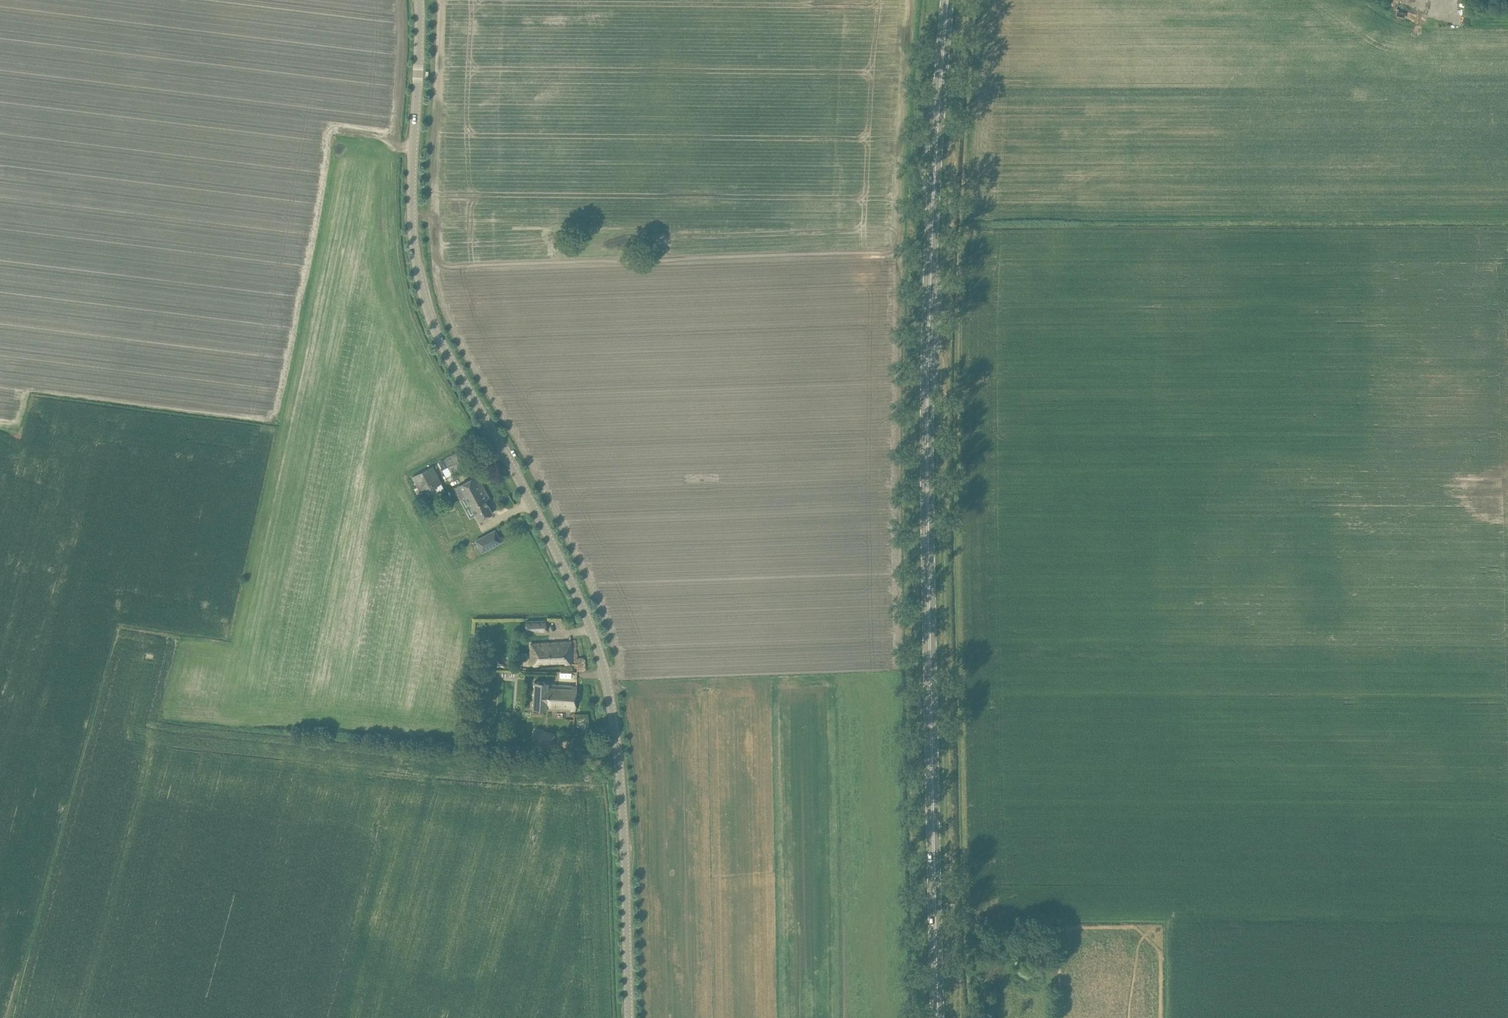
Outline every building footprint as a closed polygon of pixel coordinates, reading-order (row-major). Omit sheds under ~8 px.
[(469,464),(462,450),(444,459),(451,473),(469,464)] [(426,469),(412,476),(421,494),(436,486),(426,469)] [(460,499),(466,496),(483,487),(477,475),(454,487),(460,499)] [(479,520),(483,518),(492,513),(485,500),(489,498),(483,487),(466,496),(479,520)] [(482,551),(501,541),(494,530),(476,540),(482,551)] [(545,620),(525,621),(526,632),(545,631),(545,620)] [(571,641),(561,642),(531,642),(531,665),(572,663),(571,641)] [(575,710),(576,686),(548,684),(548,682),(534,681),(532,708),(546,709),(546,708),(575,710)] [(544,739),(545,731),(534,730),(533,745),(553,747),(553,748),(554,738),(553,739),(544,739)]
